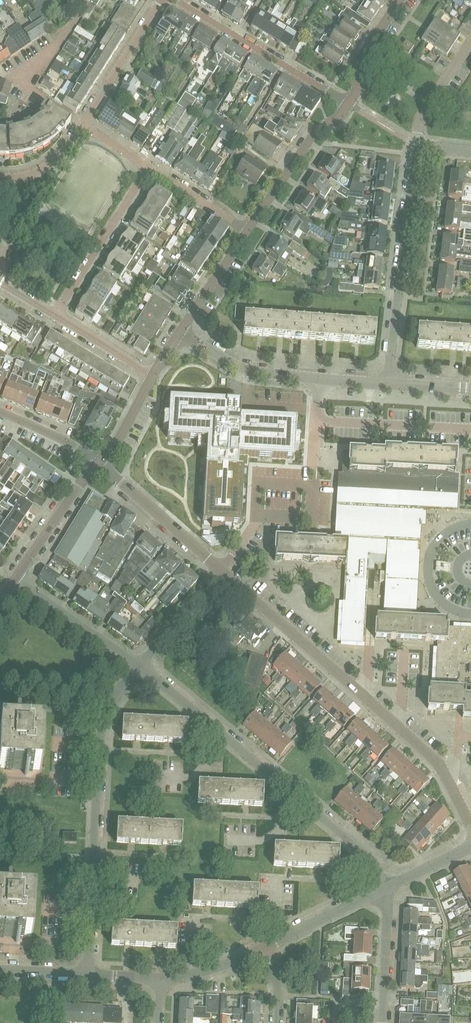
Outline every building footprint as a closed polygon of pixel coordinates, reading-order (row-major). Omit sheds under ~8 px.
[(37,12),(45,23),(46,22),(34,3),(36,0),(29,0),(37,12)] [(34,3),(46,22),(59,0),(36,0),(34,3)] [(124,2),(111,22),(128,33),(147,3),(147,1),(147,0),(121,0),(124,2)] [(208,7),(217,12),(224,0),(213,0),(208,7)] [(222,14),(224,15),(224,17),(226,18),(228,17),(231,19),(243,0),(236,0),(235,2),(232,0),(231,0),(222,14)] [(231,19),(234,21),(234,23),(236,24),(238,24),(239,25),(248,10),(244,8),(249,0),(243,0),(231,19)] [(344,13),(352,18),(361,24),(367,28),(370,24),(379,11),(362,0),(350,0),(362,8),(357,15),(347,8),(345,11),(344,13)] [(379,11),(381,8),(384,7),(384,4),(385,3),(381,0),(362,0),(379,11)] [(261,11),(252,26),(261,32),(270,17),(274,11),(271,9),(267,15),(261,11)] [(169,11),(155,32),(165,38),(171,27),(180,14),(179,14),(179,13),(174,10),(173,11),(172,10),(169,11)] [(50,31),(45,23),(37,12),(30,16),(29,18),(33,24),(41,37),(50,31)] [(341,19),(339,23),(343,26),(339,31),(353,40),(352,40),(354,41),(360,31),(357,29),(349,24),(352,18),(344,13),(342,12),(339,18),(341,19)] [(181,15),(180,14),(171,27),(176,30),(173,35),(177,38),(188,19),(185,17),(181,14),(181,15)] [(270,17),(261,32),(270,38),(279,23),(270,17)] [(191,21),(188,19),(177,38),(169,51),(173,53),(179,57),(181,54),(175,50),(180,42),(184,36),(188,39),(197,25),(195,24),(196,23),(192,20),(191,21)] [(292,23),(280,44),(289,49),(290,48),(295,52),(302,41),(305,36),(301,33),(300,33),(298,34),(298,32),(293,29),(298,21),(294,19),(292,23)] [(436,19),(429,30),(441,38),(448,27),(436,19)] [(285,26),(279,23),(270,38),(280,44),(292,23),(288,20),(285,26)] [(109,33),(105,39),(119,47),(126,36),(105,23),(101,28),(109,33)] [(33,24),(24,30),(32,43),(41,37),(33,24)] [(81,36),(85,30),(83,29),(78,26),(74,31),(81,36)] [(206,29),(202,27),(202,28),(200,27),(192,40),(197,43),(194,48),(198,51),(209,32),(206,30),(206,29)] [(441,38),(454,46),(460,36),(448,27),(441,38)] [(20,51),(32,43),(24,30),(11,39),(20,51)] [(320,41),(329,46),(331,48),(334,43),(346,50),(352,40),(353,40),(339,31),(337,30),(332,36),(328,33),(325,37),(324,36),(320,41)] [(422,40),(434,48),(441,38),(429,30),(422,40)] [(212,34),(209,32),(198,51),(195,56),(199,58),(202,53),(205,48),(210,51),(218,38),(216,37),(217,36),(213,33),(212,34)] [(9,36),(4,46),(11,57),(20,51),(11,39),(9,36)] [(80,41),(72,36),(69,41),(77,46),(80,41)] [(92,43),(95,45),(100,48),(101,47),(113,55),(119,47),(105,39),(103,42),(95,37),(92,43)] [(441,38),(434,48),(447,56),(454,46),(441,38)] [(218,67),(220,64),(231,45),(227,43),(228,42),(224,40),(223,41),(222,40),(214,53),(216,55),(207,71),(209,72),(213,75),(218,67)] [(302,41),(295,52),(300,55),(305,48),(307,44),(302,41)] [(409,54),(414,46),(406,41),(401,49),(409,54)] [(63,50),(63,51),(69,54),(74,57),(78,50),(67,43),(63,50)] [(100,48),(95,45),(89,54),(107,65),(113,55),(101,47),(100,48)] [(217,75),(216,77),(221,80),(222,78),(225,74),(228,69),(239,51),(236,49),(236,48),(232,45),(232,46),(231,45),(220,64),(218,67),(221,69),(217,75)] [(0,48),(0,62),(1,63),(11,57),(4,46),(0,48)] [(331,48),(329,46),(325,51),(319,47),(316,52),(338,66),(344,56),(331,48)] [(234,78),(240,69),(248,56),(246,55),(247,54),(243,52),(242,53),(239,51),(228,69),(225,74),(229,76),(230,75),(234,78)] [(107,65),(89,54),(89,53),(83,63),(101,75),(107,65)] [(243,71),(239,79),(247,84),(251,78),(252,77),(253,75),(261,62),(252,57),(244,70),(243,71)] [(425,62),(429,65),(434,68),(437,64),(432,61),(427,58),(425,62)] [(50,69),(60,75),(66,66),(56,60),(50,69)] [(269,68),(261,62),(253,75),(256,77),(247,92),(252,96),(269,68)] [(74,71),(82,76),(95,84),(101,75),(83,63),(79,69),(76,68),(74,71)] [(270,86),(278,73),(269,68),(252,96),(258,99),(267,84),(270,86)] [(60,75),(50,69),(47,74),(57,80),(60,75)] [(198,71),(194,69),(189,78),(192,80),(198,71)] [(154,90),(160,94),(166,86),(156,80),(142,70),(136,79),(154,90)] [(89,94),(95,84),(82,76),(76,86),(89,94)] [(126,77),(125,79),(125,80),(122,85),(123,85),(119,92),(132,100),(137,94),(147,101),(150,96),(139,88),(141,84),(128,76),(127,77),(126,77)] [(293,83),(283,76),(274,92),(280,96),(275,104),(278,106),(276,110),(269,106),(266,111),(274,115),(282,101),(293,83)] [(44,79),(41,84),(51,91),(54,86),(44,79)] [(0,81),(0,104),(6,106),(13,85),(0,81)] [(293,83),(282,101),(274,115),(283,121),(285,116),(279,112),(285,102),(285,103),(287,100),(293,104),(303,88),(293,83)] [(89,94),(76,86),(70,95),(83,104),(89,94)] [(288,113),(291,115),(296,106),(302,110),(312,94),(303,88),(293,104),(288,113)] [(319,98),(312,94),(302,110),(298,117),(306,122),(320,102),(319,98)] [(10,95),(3,117),(11,119),(17,99),(10,95)] [(63,105),(76,114),(83,104),(70,95),(63,105)] [(143,113),(139,118),(126,110),(125,112),(111,103),(110,104),(109,104),(108,106),(108,107),(99,121),(130,141),(137,130),(138,131),(144,122),(148,116),(143,113)] [(150,135),(152,136),(163,120),(174,103),(173,103),(166,114),(160,110),(145,132),(142,129),(133,142),(134,143),(135,144),(137,145),(138,145),(142,147),(150,135)] [(156,157),(163,162),(189,122),(189,121),(191,118),(193,115),(188,112),(189,111),(177,104),(177,105),(174,103),(163,120),(169,124),(167,128),(177,134),(172,141),(168,139),(156,157)] [(204,110),(195,104),(190,111),(199,117),(204,110)] [(38,150),(51,143),(62,133),(71,121),(46,105),(40,113),(43,116),(28,127),(9,131),(0,130),(0,156),(10,157),(24,155),(38,150)] [(213,114),(205,109),(200,118),(208,123),(213,114)] [(215,114),(209,124),(213,127),(214,126),(228,135),(240,116),(239,115),(232,125),(215,114)] [(240,116),(228,135),(240,143),(248,129),(243,125),(246,120),(240,116)] [(275,132),(290,143),(294,138),(295,138),(297,135),(297,134),(298,133),(297,132),(303,123),(296,119),(297,118),(295,121),(287,116),(282,123),(281,122),(277,129),(269,123),(264,130),(273,136),(275,132)] [(193,124),(189,122),(163,162),(171,167),(183,148),(179,146),(193,124)] [(243,139),(270,158),(282,142),(273,136),(264,130),(260,127),(259,129),(253,124),(243,139)] [(179,172),(183,174),(196,153),(200,146),(206,138),(202,135),(192,150),(186,158),(183,156),(175,169),(176,169),(176,170),(178,172),(179,172)] [(148,142),(144,148),(149,152),(153,146),(157,140),(152,136),(148,142)] [(227,145),(234,150),(239,143),(232,138),(227,145)] [(200,146),(196,153),(183,174),(186,176),(187,177),(189,179),(190,179),(191,179),(199,166),(195,164),(204,149),(200,146)] [(378,171),(377,177),(392,179),(394,166),(376,164),(377,154),(361,152),(360,157),(371,159),(370,167),(370,170),(378,171)] [(201,185),(214,164),(219,157),(214,155),(210,162),(204,170),(201,168),(193,180),(193,181),(194,182),(196,184),(197,183),(201,185)] [(266,170),(256,163),(247,157),(247,156),(236,172),(237,172),(249,180),(249,182),(252,184),(254,184),(256,185),(255,185),(256,185),(266,170)] [(342,168),(346,163),(337,157),(334,161),(327,156),(318,169),(331,178),(339,166),(342,168)] [(223,160),(219,157),(214,164),(201,185),(204,188),(204,189),(207,191),(208,190),(209,191),(217,178),(213,175),(218,167),(223,160)] [(225,171),(217,183),(211,193),(216,196),(223,186),(230,175),(225,171)] [(450,185),(465,187),(470,188),(470,183),(465,182),(466,174),(452,173),(450,185)] [(347,200),(348,197),(347,197),(349,191),(331,179),(328,184),(315,175),(307,187),(325,199),(331,189),(336,193),(347,200)] [(391,192),(392,179),(377,177),(377,184),(372,183),(372,184),(366,183),(365,185),(359,184),(360,175),(354,175),(351,183),(349,190),(364,192),(365,187),(372,188),(372,190),(391,192)] [(465,187),(450,185),(450,190),(449,190),(448,190),(448,191),(447,191),(447,192),(446,193),(447,194),(447,195),(448,196),(449,196),(449,197),(463,199),(463,201),(470,202),(470,188),(465,187)] [(150,197),(166,207),(172,197),(156,187),(150,197)] [(347,197),(348,197),(363,199),(363,201),(370,202),(374,203),(373,209),(389,211),(390,197),(371,195),(371,197),(365,196),(364,192),(349,190),(349,191),(347,197)] [(312,218),(317,211),(321,214),(328,203),(319,197),(315,202),(303,193),(294,206),(307,215),(312,218)] [(166,207),(150,197),(143,207),(160,217),(165,220),(171,211),(166,207)] [(356,199),(348,198),(347,206),(350,206),(355,207),(356,199)] [(470,220),(470,214),(461,213),(462,206),(448,204),(446,217),(470,220)] [(137,216),(154,227),(160,217),(143,207),(137,216)] [(189,210),(184,207),(179,215),(184,218),(189,210)] [(195,207),(194,209),(190,215),(194,217),(197,219),(202,211),(195,207)] [(387,225),(389,211),(373,209),(369,209),(368,216),(363,215),(362,220),(368,221),(368,222),(387,225)] [(353,222),(353,223),(358,223),(361,218),(361,216),(348,214),(343,213),(340,221),(353,222)] [(154,227),(137,216),(131,226),(152,240),(159,230),(154,227)] [(292,241),(299,230),(307,235),(310,231),(323,240),(327,233),(303,217),(299,223),(288,216),(280,228),(283,230),(283,231),(285,232),(282,235),(292,241)] [(446,217),(445,229),(459,230),(460,224),(470,225),(470,220),(446,217)] [(206,225),(223,237),(228,230),(211,218),(206,225)] [(352,230),(353,223),(353,222),(340,221),(338,229),(352,230)] [(218,245),(223,237),(206,225),(201,233),(218,245)] [(361,240),(368,241),(385,243),(386,229),(369,227),(369,228),(366,227),(366,229),(363,228),(362,232),(362,233),(361,240)] [(122,240),(138,251),(143,254),(149,244),(128,230),(122,240)] [(196,240),(213,252),(218,245),(201,233),(196,240)] [(333,245),(335,239),(328,234),(325,239),(333,245)] [(442,249),(457,250),(468,252),(469,247),(462,247),(462,246),(458,245),(458,238),(444,236),(442,249)] [(335,237),(335,239),(333,245),(333,246),(331,253),(342,254),(343,247),(346,247),(348,239),(335,237)] [(279,259),(287,246),(274,238),(266,250),(271,253),(268,257),(278,263),(279,259)] [(132,260),(137,264),(143,254),(138,251),(122,240),(116,250),(132,260)] [(208,259),(213,252),(196,240),(191,247),(208,259)] [(385,243),(368,241),(368,248),(361,247),(360,253),(383,256),(385,243)] [(308,251),(293,242),(288,249),(303,258),(304,258),(307,260),(311,254),(308,252),(308,251)] [(186,255),(203,267),(208,259),(191,247),(186,255)] [(468,252),(457,250),(442,249),(441,260),(456,262),(456,256),(470,257),(470,252),(468,252)] [(137,264),(132,260),(116,250),(110,260),(126,270),(131,273),(137,264)] [(342,254),(331,253),(329,260),(328,268),(336,269),(336,263),(338,263),(339,261),(352,262),(352,261),(351,255),(342,254)] [(186,255),(180,263),(197,275),(203,267),(186,255)] [(266,278),(273,266),(260,258),(252,270),(260,275),(259,276),(263,279),(264,277),(266,278)] [(366,273),(381,274),(383,275),(384,267),(382,267),(382,261),(363,259),(363,261),(354,260),(354,264),(362,265),(367,266),(366,273)] [(126,270),(110,260),(103,270),(119,280),(126,270)] [(282,278),(287,270),(288,269),(278,263),(272,272),(282,278)] [(146,283),(179,306),(183,300),(184,301),(187,296),(186,296),(193,286),(190,284),(194,279),(175,266),(171,272),(165,281),(153,273),(146,283)] [(440,268),(438,280),(453,282),(454,270),(440,268)] [(381,274),(366,273),(358,272),(357,272),(357,278),(365,279),(364,287),(379,289),(381,274)] [(100,274),(94,284),(110,294),(117,284),(100,274)] [(331,282),(332,281),(323,279),(320,288),(326,288),(331,282)] [(451,294),(453,282),(438,280),(437,292),(451,294)] [(104,304),(110,294),(94,284),(88,294),(104,304)] [(328,290),(354,292),(354,294),(363,295),(364,287),(354,286),(354,285),(339,284),(339,286),(332,285),(332,288),(328,288),(328,290)] [(135,294),(129,291),(126,296),(132,300),(135,294)] [(98,314),(104,304),(88,294),(82,303),(98,314)] [(154,294),(147,304),(167,318),(174,307),(154,294)] [(82,303),(75,313),(92,324),(98,314),(82,303)] [(141,315),(161,328),(167,318),(147,304),(141,315)] [(2,306),(0,309),(0,326),(2,327),(11,312),(2,306)] [(253,308),(236,307),(235,321),(244,322),(243,334),(275,337),(277,317),(253,315),(253,308)] [(2,327),(12,333),(21,318),(11,312),(2,327)] [(155,337),(161,328),(141,315),(135,324),(155,337)] [(305,319),(277,317),(275,337),(303,339),(305,319)] [(22,339),(31,324),(21,318),(12,333),(22,339)] [(338,321),(305,319),(303,339),(337,341),(338,321)] [(114,324),(110,321),(103,331),(108,334),(114,324)] [(116,333),(123,323),(120,321),(113,331),(116,333)] [(338,321),(337,341),(375,344),(377,324),(338,321)] [(41,330),(31,324),(22,339),(37,348),(43,338),(38,335),(41,330)] [(129,334),(133,336),(150,347),(155,337),(135,324),(129,334)] [(449,350),(451,330),(418,328),(417,347),(449,350)] [(451,330),(449,350),(470,351),(470,332),(451,330)] [(40,348),(50,354),(60,337),(51,331),(40,348)] [(144,356),(150,347),(133,336),(127,346),(144,356)] [(70,344),(60,337),(50,354),(60,361),(70,344)] [(80,350),(70,344),(60,361),(70,366),(80,350)] [(4,345),(1,351),(4,353),(4,354),(12,357),(14,351),(4,345)] [(70,366),(80,372),(90,355),(80,350),(70,366)] [(90,379),(100,362),(90,355),(80,372),(90,379)] [(22,369),(24,363),(17,361),(14,366),(22,369)] [(24,363),(22,369),(21,370),(29,373),(32,365),(25,362),(24,363)] [(90,379),(100,385),(110,368),(100,362),(90,379)] [(32,365),(29,373),(37,376),(40,368),(32,365)] [(25,407),(32,410),(36,401),(39,394),(35,393),(40,379),(44,380),(47,371),(40,368),(37,376),(33,386),(25,407)] [(100,385),(110,391),(120,374),(110,368),(100,385)] [(18,380),(18,378),(19,377),(11,374),(2,399),(9,401),(18,380)] [(129,380),(120,374),(110,391),(119,396),(129,380)] [(36,412),(43,415),(53,388),(57,379),(53,377),(53,378),(49,376),(47,380),(51,382),(51,384),(46,397),(42,395),(36,412)] [(20,378),(18,378),(18,380),(9,401),(17,404),(25,382),(22,381),(22,379),(20,378)] [(17,404),(25,407),(33,386),(25,382),(17,404)] [(53,388),(43,415),(51,417),(57,401),(59,395),(56,394),(58,389),(57,389),(53,388)] [(71,388),(69,394),(59,420),(66,423),(72,407),(68,406),(72,396),(77,398),(80,391),(71,388)] [(101,402),(103,398),(99,395),(80,391),(77,398),(75,404),(79,406),(84,398),(101,402)] [(51,417),(59,420),(69,394),(65,392),(61,403),(57,401),(51,417)] [(241,404),(227,403),(169,400),(169,413),(168,416),(163,416),(163,428),(168,429),(167,438),(197,440),(209,440),(208,451),(206,450),(202,522),(212,522),(211,528),(224,528),(224,523),(241,524),(244,467),(243,467),(244,456),(248,456),(294,459),(294,450),(299,450),(300,438),(295,437),(296,421),(240,418),(240,409),(241,404)] [(94,415),(109,424),(112,420),(111,418),(115,410),(101,402),(94,415)] [(74,411),(69,424),(74,426),(78,414),(74,411)] [(107,428),(109,424),(94,415),(85,430),(89,432),(90,430),(100,436),(105,428),(107,428)] [(21,449),(12,443),(10,446),(0,439),(0,456),(2,457),(4,455),(5,454),(10,458),(0,472),(0,480),(9,467),(11,468),(23,450),(21,449)] [(421,451),(387,449),(385,449),(385,453),(384,468),(392,469),(420,470),(421,451)] [(0,480),(0,484),(4,487),(8,490),(11,486),(7,483),(15,471),(17,472),(22,465),(27,469),(34,458),(23,450),(11,468),(9,467),(0,480)] [(384,472),(349,470),(350,451),(343,451),(338,543),(337,562),(345,563),(343,594),(367,596),(368,571),(374,571),(374,564),(387,565),(387,555),(415,556),(418,506),(420,470),(392,469),(384,468),(384,472)] [(385,453),(350,451),(349,470),(384,472),(384,468),(385,453)] [(421,451),(420,470),(441,471),(455,472),(456,453),(421,451)] [(37,476),(45,465),(34,458),(27,469),(13,488),(19,492),(23,485),(21,483),(25,478),(27,479),(31,472),(37,476)] [(26,497),(42,508),(45,502),(34,495),(39,487),(37,486),(42,479),(48,484),(56,473),(45,465),(37,476),(32,483),(35,485),(30,491),(29,493),(26,497)] [(454,485),(441,484),(441,471),(420,470),(418,506),(450,507),(453,507),(453,505),(454,485)] [(441,471),(441,484),(454,485),(455,472),(441,471)] [(19,492),(26,497),(29,493),(30,491),(23,486),(19,492)] [(7,505),(14,510),(25,517),(33,507),(15,494),(7,505)] [(100,543),(120,508),(111,502),(109,503),(94,494),(56,555),(71,564),(83,572),(86,574),(88,569),(102,544),(100,543)] [(25,517),(14,510),(7,505),(7,506),(2,502),(0,505),(0,506),(9,512),(9,511),(12,513),(7,521),(18,528),(25,517)] [(102,544),(88,569),(86,574),(88,575),(94,578),(95,579),(98,574),(111,581),(136,540),(139,543),(146,535),(141,531),(133,524),(136,519),(123,510),(104,545),(102,544)] [(10,539),(18,528),(7,521),(0,516),(0,532),(10,539)] [(10,539),(0,532),(0,548),(3,550),(10,539)] [(111,589),(115,593),(119,597),(141,572),(142,572),(160,552),(162,549),(146,535),(139,543),(138,544),(135,549),(137,550),(117,582),(116,581),(111,589)] [(306,560),(307,541),(276,540),(275,559),(283,559),(306,560)] [(331,562),(337,562),(338,543),(307,541),(306,560),(331,562)] [(164,555),(160,552),(142,572),(152,582),(146,589),(146,590),(157,578),(174,559),(166,552),(164,555)] [(71,564),(56,555),(52,560),(67,569),(71,564)] [(387,555),(387,565),(386,575),(414,577),(415,556),(387,555)] [(174,559),(157,578),(146,590),(150,593),(167,573),(171,576),(181,565),(174,559)] [(164,604),(191,574),(184,568),(174,579),(177,582),(171,590),(160,600),(164,604)] [(54,575),(46,569),(39,579),(54,589),(60,579),(59,578),(56,576),(54,575)] [(68,584),(60,579),(54,589),(68,599),(74,589),(73,588),(75,584),(80,587),(87,577),(88,575),(86,574),(83,572),(77,582),(72,578),(68,584)] [(191,574),(164,604),(163,605),(166,608),(178,596),(181,592),(184,595),(188,591),(189,592),(199,581),(191,574)] [(88,575),(87,577),(80,587),(85,590),(94,578),(88,575)] [(414,577),(386,575),(385,588),(413,589),(414,582),(414,577)] [(413,589),(385,588),(384,603),(413,605),(413,589)] [(88,612),(98,598),(88,591),(84,596),(80,593),(73,603),(88,612)] [(364,644),(365,638),(365,628),(366,618),(367,596),(343,594),(340,643),(364,644)] [(102,599),(101,600),(98,598),(88,612),(101,622),(107,613),(109,614),(119,600),(115,598),(110,606),(107,604),(108,603),(102,599)] [(129,626),(127,625),(128,624),(124,620),(123,622),(116,617),(118,614),(125,604),(119,600),(109,614),(112,616),(105,625),(108,626),(122,636),(129,626)] [(384,619),(404,620),(412,620),(413,605),(384,603),(384,619)] [(225,658),(243,638),(256,623),(239,608),(230,618),(218,649),(217,652),(225,658)] [(149,622),(157,630),(162,625),(153,617),(149,622)] [(404,620),(384,619),(377,619),(376,639),(411,640),(412,620),(404,620)] [(412,620),(411,640),(418,641),(437,642),(446,642),(446,628),(447,622),(419,621),(412,620)] [(258,642),(257,641),(266,632),(262,629),(263,629),(256,623),(243,638),(253,647),(258,642)] [(139,633),(129,626),(122,636),(136,646),(143,637),(148,641),(152,636),(142,629),(139,633)] [(446,642),(459,643),(459,657),(458,663),(469,664),(470,637),(467,637),(467,629),(446,628),(446,642)] [(459,643),(446,642),(437,642),(436,655),(459,657),(459,643)] [(273,665),(282,674),(294,660),(285,652),(273,665)] [(253,705),(268,660),(252,654),(248,664),(237,660),(234,680),(239,682),(237,693),(253,705)] [(458,663),(459,657),(436,655),(435,669),(458,671),(458,663)] [(282,674),(291,681),(303,668),(294,660),(282,674)] [(291,681),(300,689),(312,676),(303,668),(291,681)] [(435,669),(435,683),(435,684),(457,685),(458,671),(435,669)] [(321,684),(312,676),(300,689),(309,698),(321,684)] [(266,677),(262,681),(268,686),(272,682),(266,677)] [(313,701),(318,705),(307,717),(310,720),(331,696),(323,689),(313,701)] [(463,710),(464,699),(464,691),(457,691),(434,689),(429,689),(428,708),(463,710)] [(323,710),(328,714),(338,703),(331,696),(310,720),(312,722),(323,710)] [(463,710),(463,718),(463,717),(470,718),(470,699),(464,699),(463,710)] [(336,721),(346,709),(338,703),(328,714),(336,721)] [(354,716),(346,709),(336,721),(344,728),(354,716)] [(253,733),(265,719),(255,711),(244,725),(253,733)] [(154,742),(155,721),(123,719),(122,740),(154,742)] [(253,733),(262,741),(274,727),(265,719),(253,733)] [(345,744),(348,746),(365,726),(357,719),(347,731),(352,735),(345,744)] [(188,723),(155,721),(154,742),(187,743),(188,723)] [(42,770),(44,726),(1,724),(0,740),(0,768),(42,770)] [(357,740),(362,745),(373,733),(365,726),(348,746),(350,748),(357,740)] [(274,727),(262,741),(271,748),(283,735),(274,727)] [(370,751),(380,740),(373,733),(362,745),(370,751)] [(283,735),(271,748),(281,756),(293,743),(283,735)] [(388,747),(380,740),(370,751),(378,758),(388,747)] [(381,761),(390,769),(402,756),(393,748),(381,761)] [(399,777),(411,764),(402,756),(390,769),(399,777)] [(399,777),(408,785),(420,772),(411,764),(399,777)] [(417,794),(429,780),(420,772),(408,785),(417,794)] [(198,803),(230,805),(232,784),(199,782),(198,803)] [(264,785),(232,784),(230,805),(263,807),(264,785)] [(344,810),(356,796),(346,788),(334,802),(344,810)] [(365,803),(356,796),(344,810),(353,817),(365,803)] [(353,817),(362,825),(374,811),(365,803),(353,817)] [(428,812),(442,824),(450,815),(436,803),(428,812)] [(374,811),(362,825),(372,833),(383,819),(374,811)] [(420,821),(434,833),(442,824),(428,812),(420,821)] [(420,821),(412,830),(426,842),(434,833),(420,821)] [(117,843),(149,845),(150,824),(118,822),(117,843)] [(150,824),(149,845),(182,846),(183,825),(150,824)] [(417,851),(426,842),(412,830),(404,839),(417,851)] [(78,834),(63,833),(62,843),(77,844),(78,834)] [(273,866),(306,868),(307,847),(274,846),(273,866)] [(307,847),(306,868),(338,869),(339,849),(307,847)] [(468,866),(454,873),(459,883),(470,877),(470,872),(468,866)] [(464,892),(470,888),(470,877),(459,883),(464,892)] [(192,906),(225,907),(226,887),(193,885),(192,906)] [(226,887),(225,907),(257,909),(258,888),(226,887)] [(33,937),(36,894),(0,892),(0,935),(33,937)] [(428,908),(428,914),(440,914),(436,902),(424,901),(423,908),(428,908)] [(419,906),(409,906),(408,912),(405,911),(404,925),(418,926),(423,926),(432,927),(432,920),(420,920),(421,913),(418,913),(419,912),(419,906)] [(112,945),(144,947),(145,926),(113,925),(112,945)] [(417,938),(418,926),(404,925),(404,938),(417,938)] [(177,928),(145,926),(144,947),(176,949),(177,928)] [(354,939),(354,946),(371,947),(371,936),(358,936),(359,929),(345,928),(345,939),(354,939)] [(417,946),(417,938),(404,938),(403,951),(429,952),(430,946),(417,946)] [(343,962),(357,963),(357,957),(370,957),(371,947),(354,946),(353,956),(344,956),(343,962)] [(429,957),(429,952),(403,951),(402,963),(416,964),(417,957),(422,958),(422,957),(429,957)] [(347,980),(352,980),(369,981),(370,970),(357,970),(357,963),(343,962),(343,969),(345,969),(345,973),(346,976),(347,980)] [(416,977),(416,964),(402,963),(402,976),(416,977)] [(428,978),(420,977),(416,977),(402,976),(401,989),(415,990),(415,983),(428,984),(428,978)] [(369,991),(369,981),(352,980),(352,985),(347,985),(347,990),(342,990),(342,997),(355,997),(356,991),(369,991)] [(218,1015),(219,997),(206,996),(206,1008),(205,1014),(210,1015),(218,1015)] [(227,997),(221,997),(221,1003),(221,1014),(233,1015),(233,1009),(227,1009),(227,1003),(227,997)] [(254,1004),(255,998),(244,998),(244,1004),(246,1004),(246,1010),(240,1010),(233,1009),(233,1015),(241,1015),(246,1016),(259,1016),(260,1005),(254,1004)] [(296,1019),(312,1020),(318,1020),(319,1001),(297,1000),(296,1019)] [(413,1016),(414,1003),(414,1000),(402,1000),(401,1006),(409,1006),(408,1016),(400,1015),(400,1022),(413,1022),(413,1016)] [(179,1008),(179,1013),(192,1014),(205,1014),(206,1008),(193,1008),(193,1002),(185,1001),(179,1001),(179,1008)] [(413,1016),(413,1022),(426,1022),(426,1017),(427,1001),(421,1001),(420,1016),(413,1016)] [(426,1022),(438,1022),(439,1017),(432,1017),(433,1001),(427,1001),(426,1017),(426,1022)] [(63,1022),(122,1022),(122,1009),(104,1008),(104,1007),(64,1005),(63,1022)] [(192,1014),(179,1013),(178,1022),(192,1022),(192,1019),(210,1020),(210,1015),(205,1014),(192,1014)]
